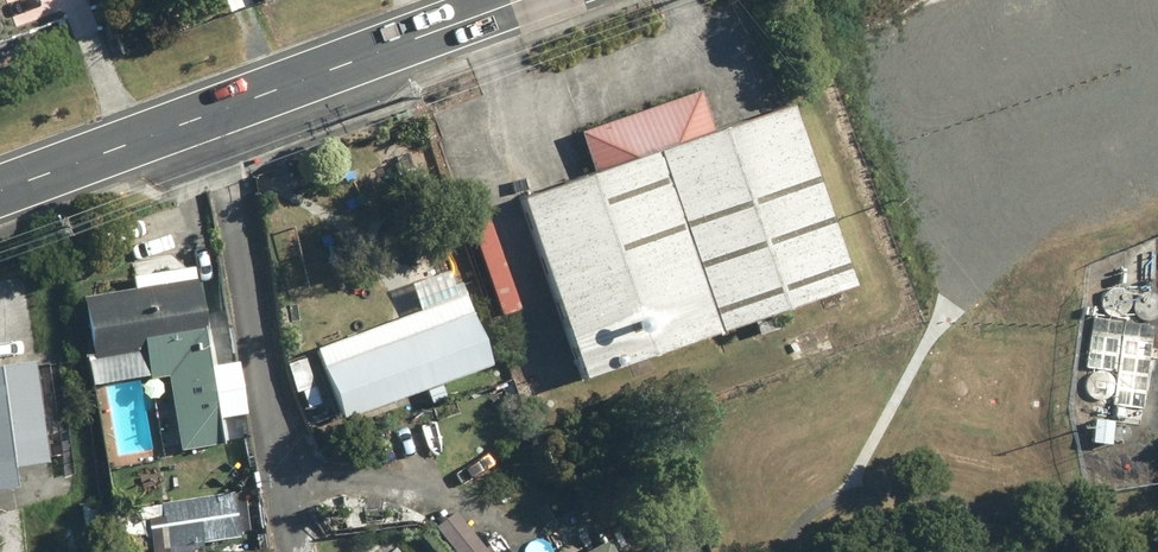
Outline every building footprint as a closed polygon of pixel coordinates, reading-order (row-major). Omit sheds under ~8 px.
[(594,172),(518,199),(582,382),(753,322),(758,336),(779,329),(774,315),(824,297),(828,308),(846,301),(842,290),(855,286),(790,103),(713,130),(699,90),(579,132),(594,172)] [(435,243),(398,256),(418,310),(315,348),(342,421),(426,390),(431,405),(447,399),(441,385),(491,366),(460,282),(451,285),(435,243)] [(92,380),(112,377),(109,358),(144,352),(149,379),(167,376),(179,451),(222,445),(196,279),(194,279),(192,267),(131,276),(133,288),(82,296),(92,360),(89,361),(92,380)] [(1118,372),(1114,406),(1143,409),(1154,325),(1091,317),(1085,367),(1118,372)] [(816,333),(794,341),(800,359),(822,352),(816,333)] [(314,387),(304,357),(284,363),(300,409),(311,405),(305,390),(314,387)] [(14,467),(47,463),(42,418),(54,417),(48,368),(36,370),(35,362),(0,367),(0,490),(16,488),(14,467)] [(544,391),(538,376),(521,382),(527,397),(544,391)] [(1153,409),(1149,433),(1157,435),(1157,409),(1153,409)] [(1093,418),(1090,443),(1111,445),(1114,420),(1093,418)] [(121,509),(126,541),(164,535),(166,551),(203,551),(201,542),(238,537),(231,492),(121,509)] [(94,504),(81,505),(83,525),(96,524),(94,504)] [(454,510),(452,511),(450,508),(434,521),(436,524),(433,527),(453,551),(487,551),(454,510)] [(586,551),(615,551),(609,540),(586,551)]
